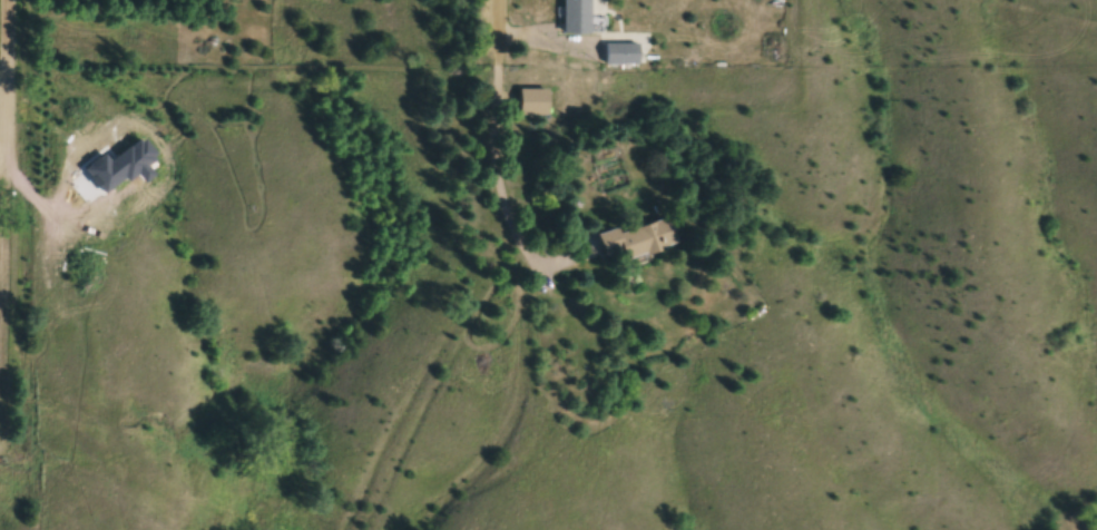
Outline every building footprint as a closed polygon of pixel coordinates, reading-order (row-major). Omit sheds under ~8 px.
[(565,35),(591,35),(591,0),(565,0),(565,35)] [(640,46),(609,46),(609,64),(640,64),(640,46)] [(551,90),(521,90),(521,115),(551,115),(551,90)] [(628,263),(678,247),(669,217),(601,239),(607,260),(626,254),(628,263)]
